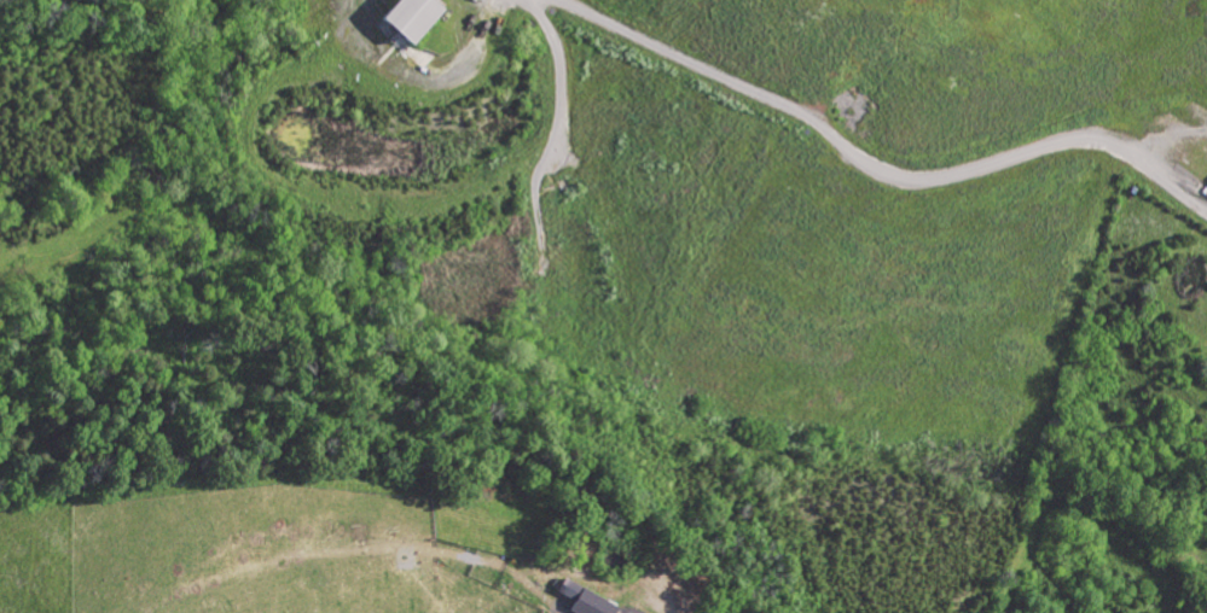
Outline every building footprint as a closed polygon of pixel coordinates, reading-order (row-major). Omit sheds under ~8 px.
[(434,12),(421,0),(391,0),(370,22),(399,49),(434,12)]
